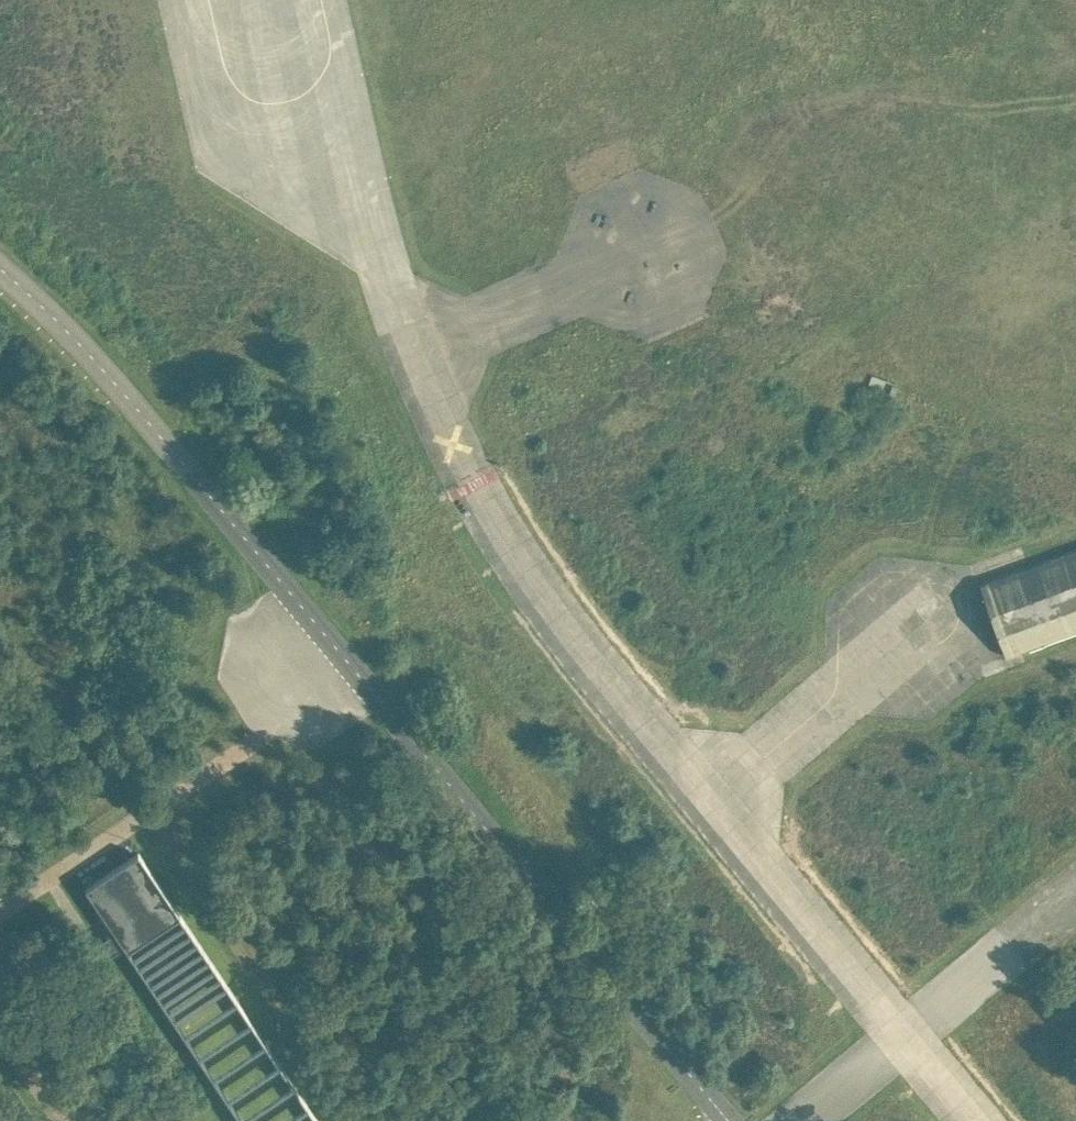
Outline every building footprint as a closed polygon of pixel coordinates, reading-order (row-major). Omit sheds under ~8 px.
[(1005,656),(1025,649),(1075,631),(1075,549),(1031,565),(979,583),(1005,656)] [(112,926),(128,951),(181,915),(139,852),(86,887),(100,909),(112,926)] [(100,940),(111,955),(121,948),(111,933),(100,940)]
